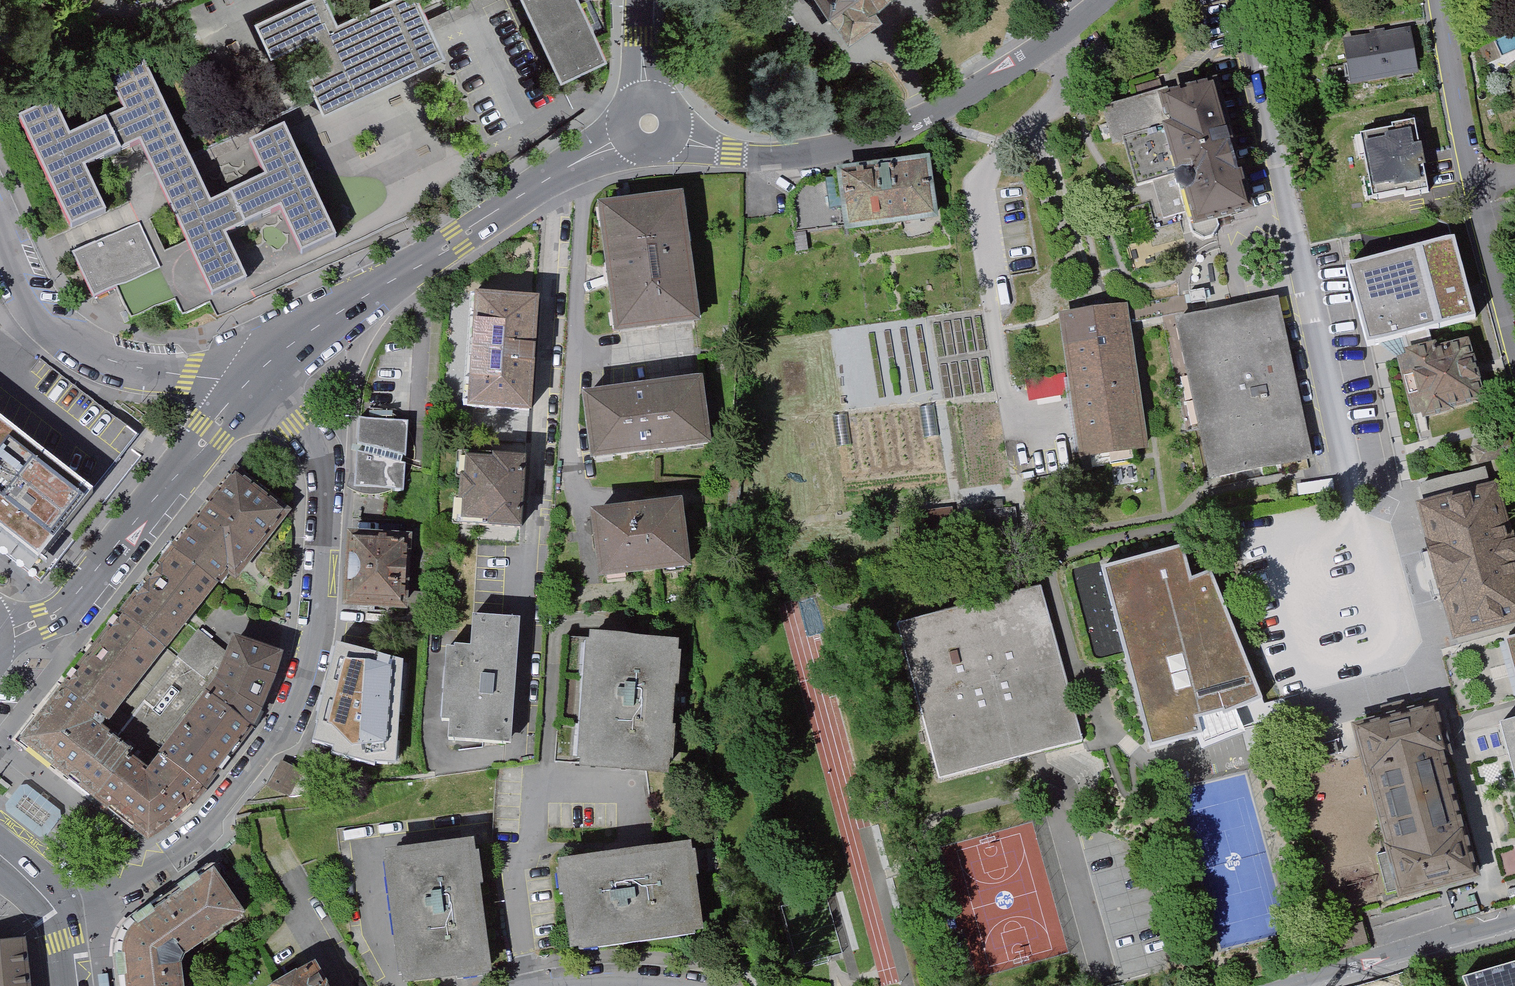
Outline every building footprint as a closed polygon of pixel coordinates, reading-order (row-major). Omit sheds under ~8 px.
[(330,0),(311,0),(258,25),(272,56),(275,61),(319,40),(335,75),(313,85),(320,101),(323,108),(326,113),(448,57),(436,32),(431,21),(421,0),(394,0),(341,25),(330,0)] [(431,21),(436,32),(470,17),(505,0),(476,0),(441,16),(431,21)] [(560,86),(607,64),(592,33),(577,0),(519,0),(560,86)] [(886,0),(830,0),(857,40),(886,20),(877,7),(886,0)] [(1419,75),(1411,36),(1348,49),(1355,87),(1419,75)] [(74,235),(110,218),(90,175),(143,150),(158,182),(173,214),(189,247),(215,302),(251,285),(230,240),(288,213),(309,259),(341,243),(288,130),(255,146),(272,180),(213,207),(197,172),(194,165),(191,160),(146,65),(109,82),(125,114),(72,139),(57,107),(22,124),(74,235)] [(1136,102),(1106,110),(1116,147),(1127,144),(1139,190),(1155,185),(1165,221),(1192,214),(1195,225),(1198,235),(1206,241),(1216,240),(1222,228),(1220,219),(1249,211),(1215,81),(1136,102)] [(315,103),(191,160),(194,165),(197,172),(255,146),(288,130),(326,113),(323,108),(320,101),(315,103)] [(1416,126),(1394,130),(1395,134),(1361,140),(1374,203),(1407,197),(1407,199),(1430,195),(1416,126)] [(935,218),(929,164),(846,174),(853,228),(935,218)] [(683,200),(605,210),(621,334),(699,324),(683,200)] [(141,226),(73,259),(95,304),(118,293),(163,272),(141,226)] [(1463,321),(1442,236),(1344,260),(1365,345),(1374,343),(1403,336),(1407,354),(1431,348),(1427,330),(1463,321)] [(1276,296),(1177,318),(1213,479),(1311,457),(1276,296)] [(538,303),(481,299),(473,410),(530,414),(538,303)] [(1123,307),(1063,315),(1084,457),(1144,448),(1123,307)] [(1487,398),(1472,338),(1431,348),(1407,354),(1398,356),(1413,417),(1487,398)] [(1374,343),(1365,345),(1400,486),(1409,483),(1374,343)] [(703,383),(589,396),(596,459),(710,445),(703,383)] [(46,584),(54,573),(55,573),(110,502),(102,495),(0,417),(0,548),(46,584)] [(369,422),(359,422),(356,478),(351,476),(347,490),(359,496),(371,498),(382,496),(392,493),(406,493),(410,425),(369,422)] [(1505,440),(1474,447),(1479,464),(1509,457),(1505,440)] [(526,464),(497,461),(497,465),(471,463),(470,483),(466,482),(464,503),(468,504),(467,522),(494,524),(494,528),(521,530),(526,464)] [(157,571),(200,605),(228,569),(236,575),(286,511),(235,471),(157,571)] [(1499,478),(1422,497),(1455,630),(1514,615),(1514,543),(1499,478)] [(683,506),(597,516),(604,578),(690,568),(683,506)] [(406,539),(352,537),(349,604),(403,606),(406,539)] [(1177,546),(1101,566),(1147,742),(1196,730),(1203,746),(1242,730),(1233,706),(1260,695),(1209,574),(1185,581),(1177,546)] [(162,653),(200,605),(157,571),(119,620),(162,653)] [(1081,742),(1041,586),(902,622),(942,778),(1081,742)] [(524,620),(476,617),(474,647),(457,645),(457,649),(449,648),(444,722),(453,722),(451,741),(514,746),(524,620)] [(59,697),(96,726),(103,718),(109,722),(119,709),(162,653),(119,620),(103,639),(59,697)] [(671,769),(681,634),(591,627),(587,678),(566,676),(559,761),(648,767),(671,769)] [(130,716),(119,709),(109,722),(103,718),(96,726),(130,752),(127,757),(150,773),(193,716),(220,682),(231,654),(199,629),(130,716)] [(220,682),(193,716),(243,744),(254,729),(277,676),(283,654),(237,638),(231,654),(220,682)] [(405,665),(339,645),(314,742),(336,749),(334,755),(376,766),(399,766),(405,665)] [(23,742),(96,797),(127,757),(130,752),(96,726),(59,697),(23,742)] [(1440,699),(1357,722),(1367,758),(1405,895),(1479,874),(1446,752),(1454,750),(1440,699)] [(206,794),(243,744),(193,716),(150,773),(192,808),(206,794)] [(1504,723),(1514,768),(1514,720),(1504,723)] [(150,773),(127,757),(96,797),(150,838),(169,826),(192,808),(150,773)] [(282,762),(267,787),(289,800),(310,796),(315,781),(282,762)] [(22,786),(8,803),(47,833),(61,816),(41,801),(22,786)] [(661,841),(563,854),(575,945),(711,927),(698,836),(661,841)] [(478,844),(389,855),(390,864),(387,864),(401,976),(404,975),(405,984),(461,977),(461,981),(487,977),(486,974),(497,972),(495,961),(486,892),(488,891),(486,874),(484,856),(481,857),(480,844),(478,844)] [(121,943),(121,952),(125,985),(185,985),(182,963),(185,955),(246,913),(214,866),(187,886),(138,920),(133,924),(125,934),(121,943)] [(0,941),(0,985),(31,985),(26,947),(25,938),(14,939),(0,941)] [(267,985),(330,985),(314,959),(279,979),(267,985)] [(1462,977),(1466,985),(1514,985),(1514,961),(1462,977)]
